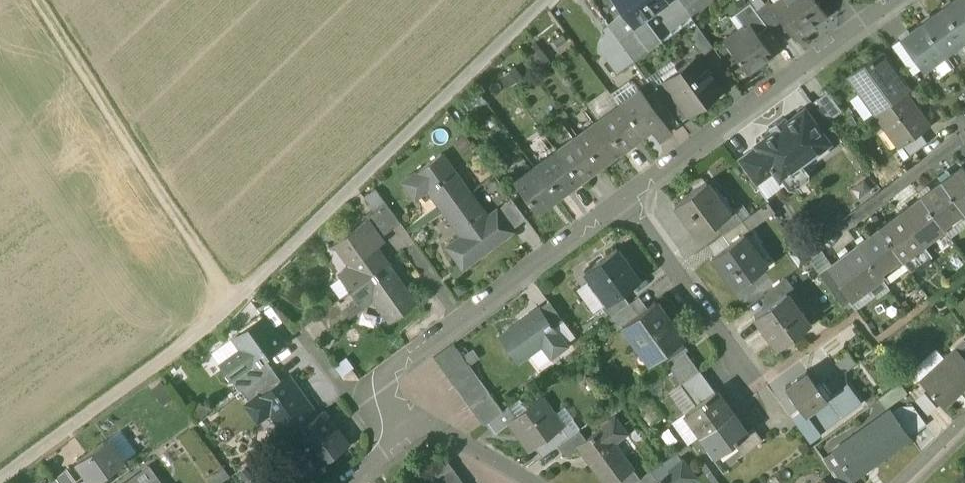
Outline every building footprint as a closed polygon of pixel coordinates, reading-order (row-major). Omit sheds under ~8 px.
[(663,0),(617,0),(636,26),(666,4),(663,0)] [(773,8),(783,22),(796,40),(828,17),(815,0),(783,0),(774,7),(773,8)] [(945,9),(964,37),(964,0),(957,0),(945,9)] [(783,22),(773,8),(774,7),(770,1),(757,11),(768,28),(770,31),(783,22)] [(757,11),(752,5),(737,15),(747,31),(753,27),(758,35),(768,28),(757,11)] [(945,9),(924,25),(945,54),(964,39),(964,37),(945,9)] [(924,25),(902,40),(923,70),(945,54),(924,25)] [(747,31),(727,45),(748,74),(773,57),(758,35),(753,27),(747,31)] [(714,50),(698,28),(687,36),(703,58),(714,50)] [(639,29),(620,43),(627,52),(645,38),(639,29)] [(645,38),(627,52),(634,62),(655,47),(647,37),(645,38)] [(881,54),(849,78),(876,116),(905,95),(909,92),(881,54)] [(697,57),(678,70),(681,74),(666,85),(674,95),(690,117),(723,93),(697,57)] [(631,84),(616,94),(614,100),(620,108),(640,92),(635,85),(631,84)] [(650,85),(642,91),(647,99),(656,93),(650,85)] [(640,92),(620,108),(641,137),(650,130),(658,140),(679,125),(671,114),(662,120),(647,99),(642,91),(640,92)] [(663,103),(656,93),(647,99),(662,120),(671,114),(663,103)] [(842,113),(828,94),(817,102),(831,121),(842,113)] [(690,117),(674,95),(663,103),(671,114),(679,125),(690,117)] [(930,130),(905,95),(876,116),(901,150),(903,149),(922,136),(930,130)] [(641,137),(620,108),(599,123),(620,152),(641,137)] [(805,112),(757,147),(781,181),(829,145),(805,112)] [(599,123),(578,138),(599,167),(620,152),(599,123)] [(922,136),(903,149),(909,159),(929,145),(922,136)] [(578,138),(557,153),(578,182),(599,167),(578,138)] [(773,176),(754,149),(739,160),(758,187),(773,176)] [(557,153),(536,169),(556,197),(578,182),(557,153)] [(442,155),(404,183),(416,199),(428,190),(444,212),(469,193),(442,155)] [(943,184),(963,212),(964,213),(964,212),(964,168),(943,184)] [(556,197),(536,169),(515,183),(535,212),(556,197)] [(708,184),(676,206),(698,237),(717,224),(730,214),(708,184)] [(963,212),(943,184),(921,199),(942,226),(963,212)] [(469,193),(444,212),(461,236),(447,247),(462,268),(514,231),(513,230),(498,210),(487,218),(469,193)] [(942,226),(921,199),(901,214),(922,243),(943,228),(942,226)] [(512,200),(498,210),(513,230),(526,220),(512,200)] [(747,222),(769,210),(764,201),(742,214),(747,222)] [(400,225),(385,204),(375,211),(391,232),(400,225)] [(736,209),(730,214),(717,224),(724,234),(744,220),(736,209)] [(375,211),(364,219),(366,223),(368,222),(381,239),(391,232),(375,211)] [(922,243),(901,214),(880,230),(900,258),(922,243)] [(744,220),(724,234),(732,245),(746,234),(747,235),(753,231),(744,220)] [(366,223),(335,246),(352,268),(340,277),(350,290),(387,263),(377,249),(384,244),(381,239),(368,222),(366,223)] [(900,258),(880,230),(859,245),(882,277),(903,262),(900,258)] [(732,245),(715,258),(738,288),(769,264),(747,235),(746,234),(732,245)] [(882,277),(859,245),(829,266),(852,297),(853,298),(882,277)] [(617,250),(585,273),(607,303),(608,305),(623,294),(640,282),(617,250)] [(387,263),(350,290),(362,307),(374,298),(392,322),(417,304),(387,263)] [(852,297),(829,266),(820,273),(849,313),(856,308),(849,299),(852,297)] [(786,278),(764,295),(771,304),(786,293),(787,294),(794,289),(786,278)] [(350,290),(337,300),(349,316),(362,307),(350,290)] [(771,304),(755,316),(778,348),(809,325),(787,294),(786,293),(771,304)] [(623,294),(608,305),(607,303),(602,308),(609,318),(629,304),(623,294)] [(647,307),(639,296),(629,304),(637,315),(647,307)] [(337,300),(317,314),(330,331),(349,316),(337,300)] [(565,320),(550,300),(539,308),(554,328),(565,320)] [(683,339),(655,301),(647,307),(637,315),(623,325),(624,327),(641,349),(644,347),(653,361),(681,340),(683,339)] [(629,304),(609,318),(618,331),(624,327),(623,325),(637,315),(629,304)] [(539,308),(500,337),(518,362),(542,344),(551,357),(566,346),(554,328),(539,308)] [(260,315),(231,336),(239,347),(216,363),(228,380),(229,379),(251,363),(252,365),(263,357),(281,344),(260,315)] [(681,340),(660,355),(668,365),(685,352),(688,350),(681,340)] [(964,341),(954,350),(957,354),(958,353),(964,361),(964,343),(964,341)] [(455,342),(435,356),(442,366),(462,352),(455,342)] [(462,352),(442,366),(449,376),(469,362),(462,352)] [(700,371),(685,352),(668,365),(682,384),(700,371)] [(919,383),(942,408),(964,388),(964,361),(958,353),(957,354),(946,364),(944,361),(919,383)] [(251,363),(229,379),(238,392),(239,391),(271,368),(263,357),(252,365),(251,363)] [(469,362),(449,376),(456,386),(475,372),(469,362)] [(271,368),(239,391),(247,402),(279,379),(271,368)] [(825,398),(804,370),(785,384),(801,407),(805,413),(825,398)] [(682,384),(680,386),(695,406),(714,392),(700,371),(682,384)] [(475,372),(456,386),(463,396),(482,381),(475,372)] [(312,417),(282,377),(279,379),(247,402),(244,404),(255,419),(268,410),(286,436),(294,430),(312,417)] [(482,381),(463,396),(470,405),(489,391),(482,381)] [(845,382),(825,398),(805,413),(801,407),(790,415),(809,440),(860,402),(845,382)] [(901,385),(886,396),(890,403),(905,391),(901,385)] [(489,391),(470,405),(477,415),(496,401),(489,391)] [(695,406),(685,413),(701,435),(731,413),(715,391),(714,392),(695,406)] [(886,396),(868,409),(873,416),(890,403),(886,396)] [(515,417),(509,422),(510,423),(530,452),(535,448),(555,433),(557,430),(550,420),(555,416),(541,397),(526,408),(515,417)] [(520,398),(509,407),(515,417),(526,408),(520,398)] [(496,401),(477,415),(484,425),(488,422),(503,411),(496,401)] [(503,411),(488,422),(496,433),(510,423),(509,422),(515,417),(509,407),(503,411)] [(912,407),(898,407),(891,413),(909,438),(925,426),(912,407)] [(347,443),(323,409),(312,417),(294,430),(305,446),(309,443),(322,461),(347,443)] [(580,429),(565,409),(555,416),(550,420),(557,430),(558,431),(555,433),(562,443),(579,430),(580,429)] [(701,435),(685,413),(673,422),(689,444),(701,435)] [(731,413),(701,435),(717,456),(735,443),(747,434),(746,433),(731,413)] [(859,435),(857,433),(830,452),(840,467),(850,480),(851,479),(909,438),(891,413),(859,435)] [(576,444),(577,445),(605,482),(611,482),(632,468),(612,442),(624,433),(613,417),(585,438),(576,444)] [(753,427),(746,433),(747,434),(735,443),(743,453),(762,439),(753,427)] [(134,450),(119,429),(106,439),(121,459),(134,450)] [(562,443),(558,446),(564,454),(577,445),(576,444),(585,438),(579,430),(562,443)] [(555,433),(535,448),(542,457),(558,446),(562,443),(555,433)] [(105,438),(74,461),(91,482),(121,460),(121,459),(106,439),(105,438)] [(442,453),(423,468),(431,479),(451,465),(442,453)] [(652,482),(684,482),(692,477),(681,462),(656,480),(652,482)] [(431,479),(434,482),(447,482),(458,475),(451,465),(431,479)] [(840,467),(832,473),(839,482),(854,482),(851,479),(850,480),(840,467)] [(611,482),(636,482),(640,480),(632,468),(611,482)] [(64,469),(56,476),(61,482),(74,482),(64,469)] [(636,482),(652,482),(656,480),(650,472),(640,480),(636,482)] [(121,482),(143,482),(136,473),(121,482)] [(447,482),(464,482),(458,475),(447,482)]
